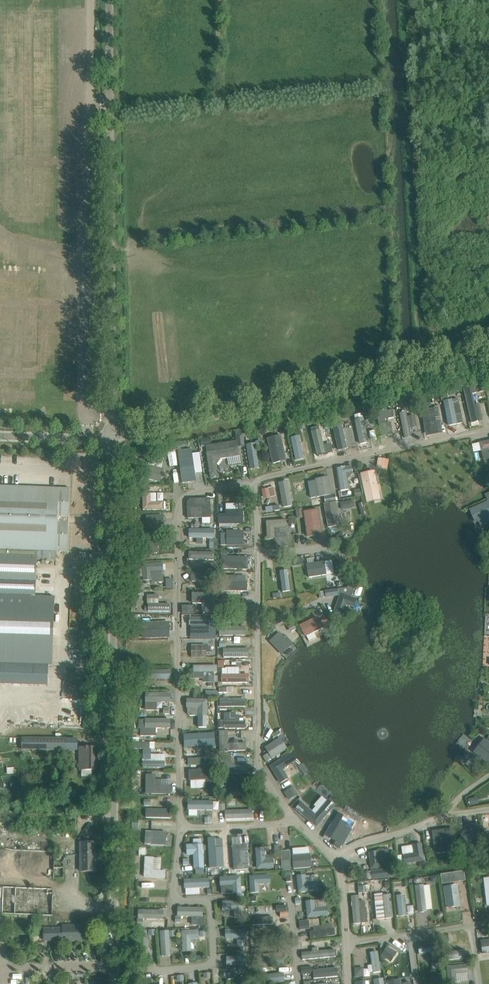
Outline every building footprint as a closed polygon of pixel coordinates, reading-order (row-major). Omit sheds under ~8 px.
[(483,382),(475,383),(477,391),(484,389),(483,382)] [(474,406),(471,394),(476,393),(474,386),(463,389),(471,423),(478,421),(476,415),(481,414),(479,405),(474,406)] [(452,400),(444,402),(449,425),(463,422),(461,414),(458,403),(453,405),(452,400)] [(428,435),(435,433),(432,420),(438,419),(436,409),(431,410),(423,412),(428,435)] [(381,437),(388,435),(386,423),(385,419),(394,418),(392,410),(377,413),(378,419),(381,437)] [(407,417),(406,411),(399,413),(401,419),(405,438),(411,437),(410,428),(417,426),(414,416),(407,417)] [(360,444),(368,442),(363,419),(355,420),(360,444)] [(333,426),(339,450),(346,448),(341,425),(333,426)] [(312,432),(317,455),(325,453),(320,430),(312,432)] [(273,463),(280,462),(284,452),(281,436),(267,439),(273,463)] [(296,460),(303,458),(299,436),(291,438),(296,460)] [(211,444),(210,437),(200,439),(201,446),(211,444)] [(480,443),(481,451),(482,450),(488,449),(488,441),(480,443)] [(251,469),(259,468),(255,444),(247,445),(251,469)] [(238,448),(207,453),(211,477),(218,476),(217,465),(221,459),(239,456),(238,448)] [(192,450),(178,452),(182,483),(196,481),(195,473),(192,454),(192,450)] [(143,478),(160,482),(163,469),(146,465),(143,478)] [(345,468),(337,469),(341,491),(349,490),(347,478),(349,478),(352,473),(351,467),(345,468)] [(361,474),(365,493),(374,491),(374,492),(379,491),(378,485),(377,486),(374,472),(361,474)] [(308,482),(310,498),(330,494),(328,478),(308,482)] [(284,507),(292,505),(290,494),(287,482),(279,483),(280,489),(281,494),(284,507)] [(0,486),(0,666),(52,668),(55,599),(33,598),(34,582),(36,582),(37,550),(67,551),(69,489),(0,486)] [(156,502),(156,494),(150,494),(150,487),(143,487),(143,498),(143,510),(163,510),(163,502),(156,502)] [(336,502),(335,494),(324,496),(325,504),(336,502)] [(471,510),(476,522),(488,517),(488,494),(486,495),(488,502),(471,510)] [(190,499),(187,503),(187,518),(194,518),(210,517),(210,511),(210,505),(210,499),(190,499)] [(343,501),(344,509),(357,507),(356,499),(343,501)] [(337,503),(324,505),(328,528),(341,525),(337,503)] [(219,526),(226,526),(226,524),(243,524),(242,510),(226,511),(226,516),(219,516),(219,526)] [(308,537),(315,536),(315,530),(321,526),(318,510),(304,511),(308,537)] [(163,528),(163,516),(146,516),(147,529),(163,528)] [(267,539),(288,538),(286,520),(266,521),(267,539)] [(214,530),(189,530),(189,538),(214,538),(214,530)] [(227,531),(227,545),(243,545),(243,532),(227,531)] [(141,554),(158,553),(157,540),(140,541),(141,549),(141,554)] [(210,540),(210,549),(218,549),(218,540),(210,540)] [(221,569),(248,570),(248,562),(238,562),(239,557),(231,557),(231,558),(222,558),(221,569)] [(309,577),(326,575),(324,562),(307,564),(309,577)] [(162,571),(162,564),(143,565),(144,577),(144,581),(151,580),(151,572),(162,571)] [(143,565),(135,565),(136,578),(144,577),(143,565)] [(287,571),(280,572),(282,592),(290,591),(287,571)] [(215,573),(192,573),(192,581),(215,581),(215,573)] [(246,583),(239,583),(239,576),(227,576),(227,583),(223,583),(223,587),(223,591),(246,591),(246,583)] [(340,596),(334,612),(342,615),(346,604),(354,607),(356,599),(351,598),(355,589),(348,586),(347,587),(337,589),(338,595),(340,596)] [(337,589),(337,588),(324,590),(326,598),(338,596),(338,595),(337,589)] [(216,612),(216,594),(193,594),(193,597),(193,603),(203,603),(203,613),(216,612)] [(148,610),(148,611),(170,612),(170,604),(148,604),(148,606),(148,610)] [(194,615),(193,605),(182,606),(182,615),(194,615)] [(300,625),(306,636),(322,628),(316,617),(300,625)] [(204,631),(204,625),(211,625),(211,618),(189,618),(189,622),(189,625),(190,625),(190,631),(204,631)] [(168,630),(167,630),(166,624),(154,624),(154,630),(143,631),(143,638),(169,637),(168,630)] [(229,627),(229,625),(224,625),(224,627),(221,627),(219,627),(219,635),(245,635),(245,627),(229,627)] [(270,642),(282,654),(291,645),(279,633),(270,642)] [(207,645),(191,646),(191,657),(207,657),(207,652),(210,652),(210,646),(207,646),(207,645)] [(224,657),(248,657),(248,649),(224,649),(224,657)] [(215,682),(215,672),(218,672),(218,668),(218,666),(217,666),(194,666),(194,670),(194,678),(204,678),(204,682),(209,682),(209,686),(215,686),(215,682)] [(170,679),(171,671),(146,671),(146,679),(170,679)] [(248,683),(248,674),(222,674),(222,683),(248,683)] [(146,702),(146,711),(155,711),(155,702),(170,702),(170,694),(146,694),(146,702)] [(223,700),(220,700),(220,703),(220,707),(245,706),(244,699),(231,700),(229,700),(229,696),(223,696),(223,700)] [(188,708),(188,713),(190,716),(198,716),(198,727),(207,727),(207,716),(207,700),(188,700),(188,704),(188,708)] [(230,719),(230,713),(224,713),(224,719),(225,729),(246,729),(245,721),(240,721),(235,721),(235,719),(230,719)] [(139,720),(139,729),(141,729),(141,736),(155,736),(155,728),(170,728),(170,720),(141,720),(139,720)] [(227,744),(227,731),(219,731),(219,738),(220,753),(228,752),(228,751),(246,750),(246,743),(237,743),(237,741),(233,741),(233,743),(227,744)] [(215,748),(214,733),(192,734),(193,746),(201,745),(201,746),(205,752),(206,758),(206,763),(216,763),(216,757),(213,757),(212,748),(215,748)] [(66,738),(66,737),(22,737),(22,750),(66,750),(77,750),(77,738),(66,738)] [(280,739),(266,748),(272,758),(286,749),(280,739)] [(140,742),(140,749),(144,749),(143,767),(164,768),(164,761),(150,761),(150,754),(150,749),(150,742),(144,742),(140,742)] [(488,764),(488,745),(480,756),(488,764)] [(82,777),(92,777),(92,770),(97,770),(97,748),(88,748),(88,747),(79,747),(79,770),(82,770),(82,777)] [(281,783),(288,779),(282,769),(289,765),(284,758),(271,767),(281,783)] [(223,764),(223,759),(220,759),(220,773),(224,773),(246,773),(247,766),(234,766),(234,763),(231,763),(223,764)] [(215,769),(189,770),(189,780),(205,780),(206,791),(215,790),(215,769)] [(147,776),(147,793),(170,794),(170,786),(162,786),(162,781),(155,781),(155,776),(154,776),(147,776)] [(227,789),(223,789),(223,794),(223,797),(249,796),(248,788),(235,789),(235,785),(227,785),(227,789)] [(289,789),(285,792),(289,799),(294,797),(289,789)] [(479,804),(477,797),(467,799),(469,806),(479,804)] [(316,827),(327,814),(334,806),(328,801),(315,815),(301,803),(295,809),(316,827)] [(213,802),(189,802),(188,810),(213,810),(213,802)] [(170,810),(146,810),(146,818),(170,818),(170,810)] [(251,810),(225,811),(226,819),(251,818),(251,810)] [(325,835),(336,841),(345,826),(335,819),(325,835)] [(463,850),(481,846),(478,824),(471,826),(471,831),(473,840),(462,842),(463,850)] [(145,831),(145,844),(151,845),(165,846),(166,832),(152,832),(145,831)] [(348,837),(338,843),(341,848),(351,843),(348,837)] [(454,837),(434,840),(435,854),(448,852),(448,856),(457,855),(454,837)] [(215,849),(215,839),(208,839),(208,846),(209,869),(223,869),(222,849),(221,849),(218,849),(215,849)] [(80,843),(81,872),(96,871),(95,843),(80,843)] [(242,845),(232,846),(235,870),(248,869),(246,849),(247,848),(247,845),(246,844),(243,845),(242,845)] [(413,845),(402,847),(403,855),(404,864),(423,861),(421,844),(413,845)] [(194,845),(187,846),(187,857),(194,856),(195,869),(203,868),(202,845),(194,845)] [(55,851),(0,849),(0,877),(63,878),(64,868),(54,868),(55,851)] [(264,849),(256,850),(258,869),(274,867),(273,859),(265,860),(264,849)] [(282,861),(281,861),(281,871),(291,870),(290,860),(290,851),(281,851),(281,854),(282,861)] [(379,859),(378,851),(369,852),(372,869),(391,866),(390,858),(379,859)] [(310,854),(292,856),(294,869),(311,867),(310,854)] [(153,858),(146,858),(145,877),(165,878),(165,871),(153,871),(153,858)] [(391,869),(382,870),(383,877),(392,876),(391,869)] [(467,881),(466,871),(442,873),(443,883),(467,881)] [(305,875),(297,876),(299,892),(318,890),(317,882),(306,883),(305,875)] [(250,877),(251,893),(259,892),(258,884),(270,884),(269,876),(250,877)] [(241,892),(240,877),(221,878),(222,894),(237,893),(237,896),(242,896),(242,892),(241,892)] [(209,879),(184,881),(185,889),(209,887),(209,879)] [(415,886),(418,912),(426,911),(423,885),(415,886)] [(457,886),(444,888),(447,907),(461,906),(457,886)] [(2,887),(1,914),(32,915),(32,925),(52,926),(52,916),(53,889),(2,887)] [(383,894),(374,895),(377,919),(386,918),(393,918),(390,895),(383,896),(383,894)] [(404,895),(397,896),(399,916),(407,915),(404,895)] [(359,901),(359,896),(351,897),(351,901),(354,923),(361,923),(368,922),(366,907),(365,908),(364,901),(359,901)] [(308,918),(327,916),(326,908),(315,909),(314,901),(306,902),(308,918)] [(243,918),(243,902),(223,902),(223,910),(235,910),(235,918),(243,918)] [(204,925),(204,917),(202,917),(202,909),(178,908),(178,916),(193,917),(192,925),(204,925)] [(139,919),(163,919),(163,911),(139,911),(139,919)] [(260,919),(260,915),(254,915),(254,919),(254,925),(272,924),(272,918),(268,918),(268,915),(264,916),(264,918),(260,919)] [(308,921),(299,922),(300,930),(309,928),(308,921)] [(332,929),(331,924),(323,925),(323,926),(318,927),(312,928),(313,932),(310,933),(311,938),(316,938),(335,935),(334,929),(332,929)] [(82,941),(81,925),(62,926),(62,942),(82,941)] [(162,956),(170,956),(169,931),(161,932),(162,956)] [(182,932),(183,951),(191,951),(191,939),(199,939),(198,931),(182,932)] [(246,946),(245,931),(226,931),(226,938),(238,938),(238,946),(246,946)] [(138,932),(140,956),(148,956),(146,932),(138,932)] [(481,942),(482,954),(488,953),(488,940),(481,942)] [(441,959),(438,943),(418,946),(419,954),(431,952),(432,960),(441,959)] [(365,947),(355,948),(355,959),(366,959),(365,947)] [(387,947),(382,955),(387,958),(392,950),(387,947)] [(318,951),(318,948),(312,949),(312,952),(302,953),(302,955),(303,960),(336,957),(335,950),(318,951)] [(378,952),(370,953),(373,973),(380,972),(378,952)] [(447,961),(464,960),(463,952),(446,953),(447,961)] [(255,966),(283,963),(282,957),(281,957),(281,953),(262,955),(263,959),(255,960),(255,966)] [(239,965),(239,973),(247,973),(247,957),(227,958),(228,965),(239,965)] [(467,973),(466,965),(447,967),(449,983),(456,982),(455,974),(467,973)] [(338,976),(337,968),(313,971),(314,979),(338,976)] [(262,983),(264,983),(284,981),(283,973),(261,976),(262,983)]
